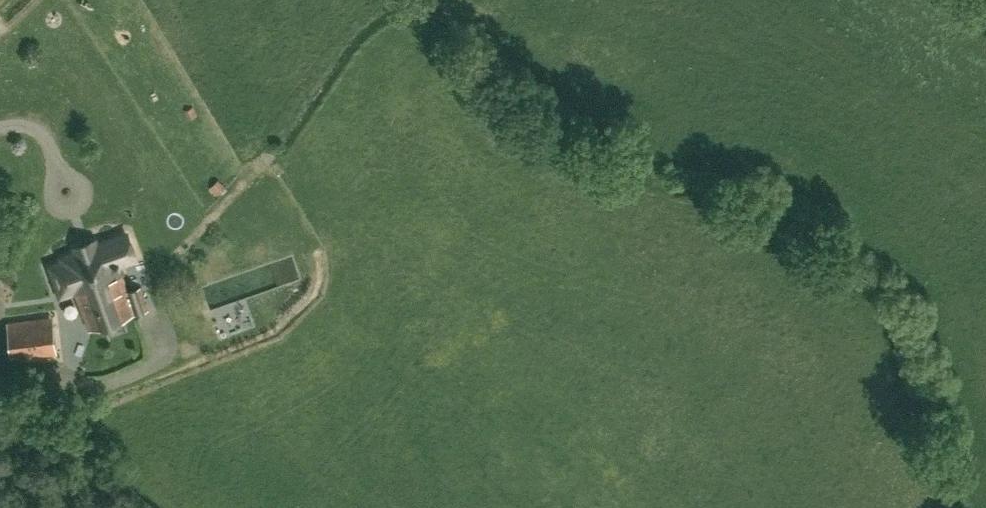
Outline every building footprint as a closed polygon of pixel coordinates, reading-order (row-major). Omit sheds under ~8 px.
[(131,258),(123,235),(92,247),(91,244),(82,248),(83,250),(65,257),(67,260),(61,263),(66,275),(62,276),(68,292),(76,289),(91,327),(148,306),(141,284),(127,289),(120,266),(123,265),(122,261),(131,258)] [(13,358),(59,352),(54,316),(8,323),(13,358)]
